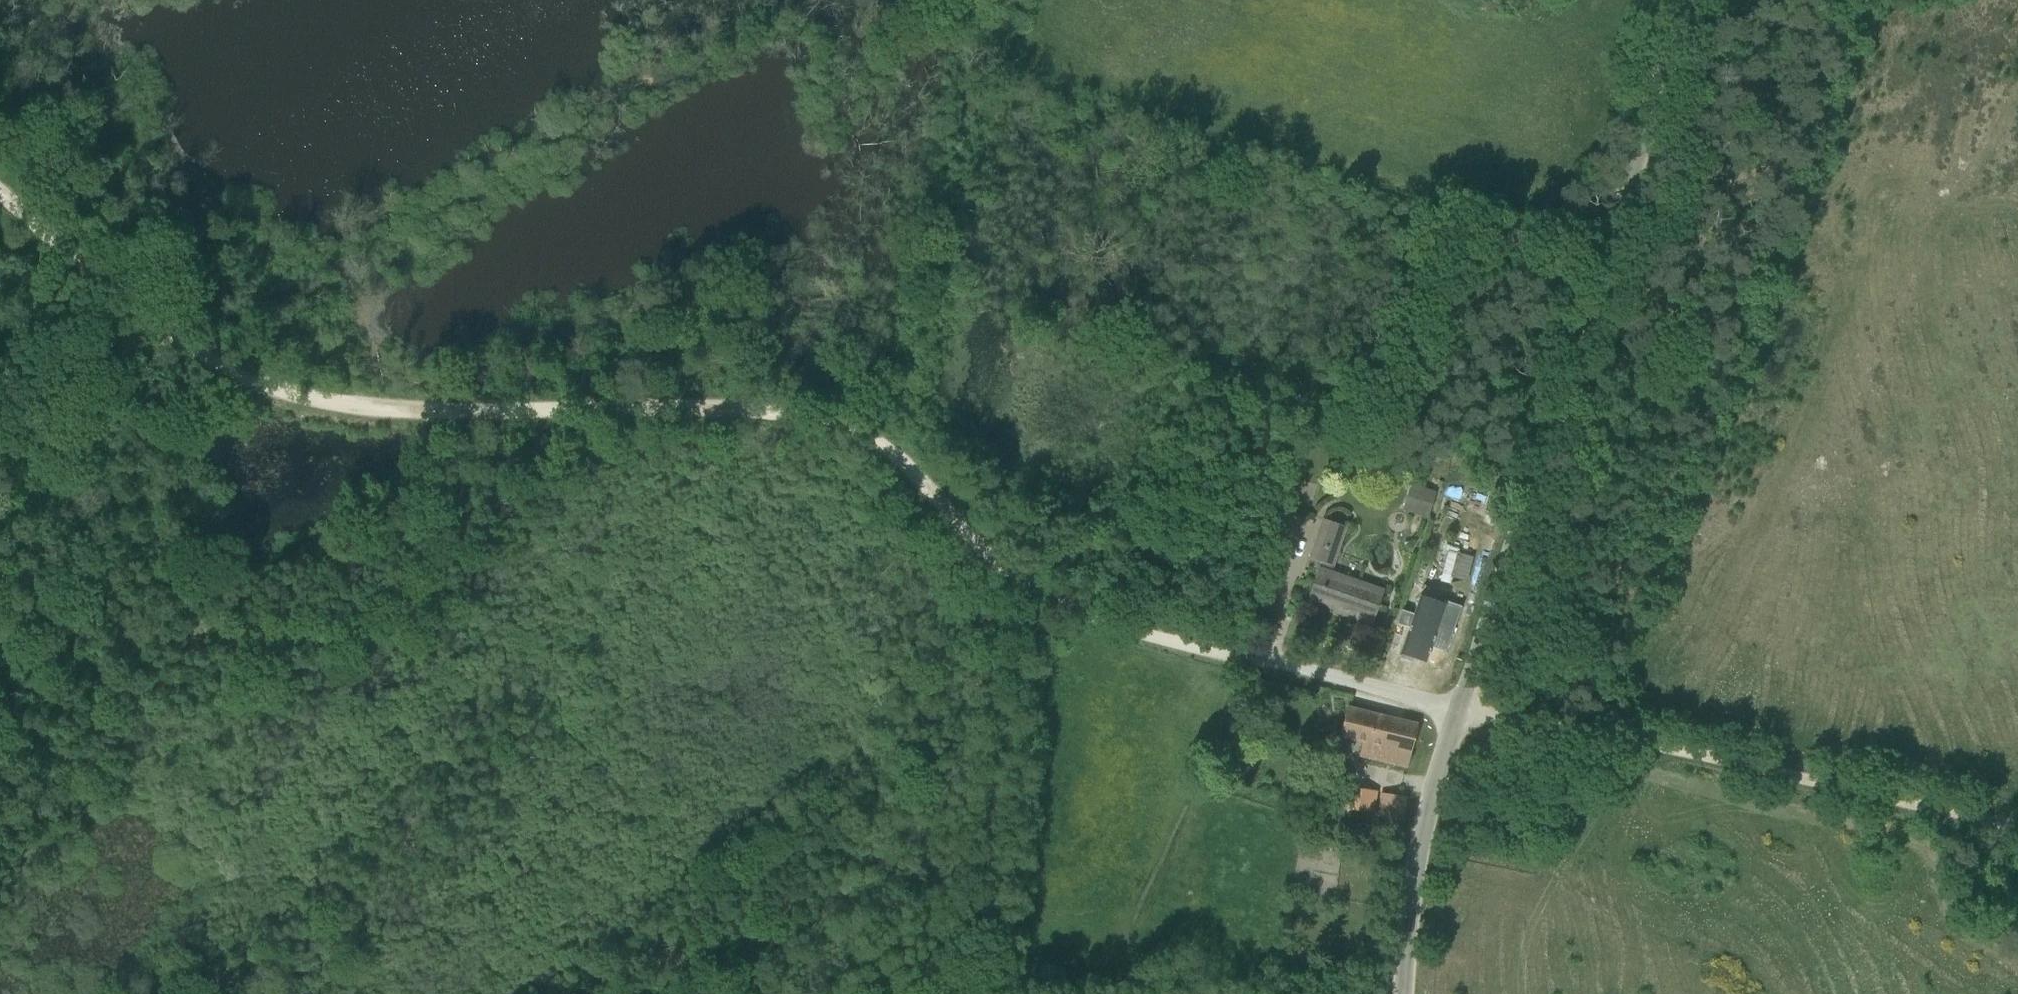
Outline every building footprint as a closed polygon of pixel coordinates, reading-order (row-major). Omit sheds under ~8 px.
[(1429,520),(1437,492),(1422,487),(1411,483),(1402,511),(1429,520)] [(1331,576),(1348,527),(1321,519),(1307,563),(1319,567),(1308,600),(1346,613),(1345,617),(1368,625),(1379,590),(1331,576)] [(1438,576),(1466,583),(1473,556),(1445,549),(1438,576)] [(1441,615),(1417,606),(1401,653),(1425,662),(1437,630),(1436,630),(1441,615)] [(1347,708),(1339,738),(1362,743),(1359,756),(1406,767),(1410,753),(1417,726),(1347,708)] [(1346,788),(1345,809),(1374,812),(1376,791),(1346,788)] [(1382,793),(1378,818),(1402,821),(1405,797),(1382,793)]
